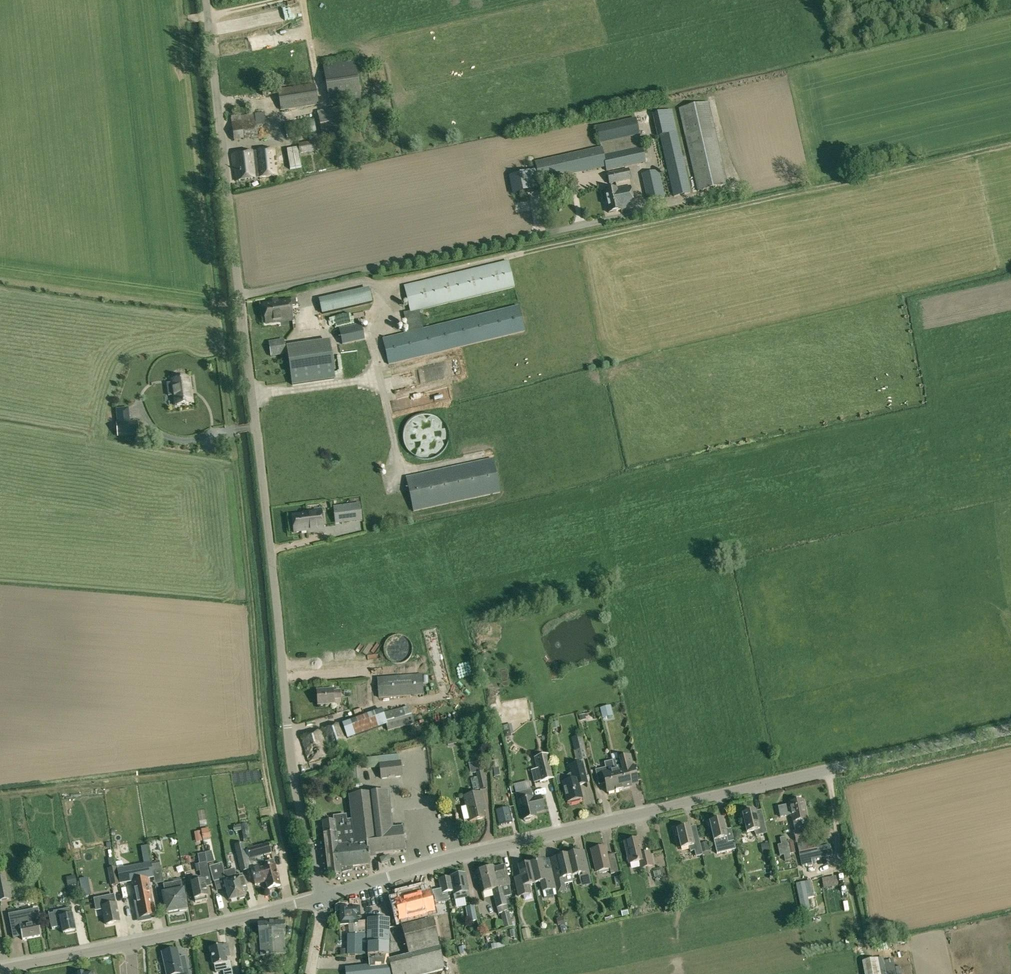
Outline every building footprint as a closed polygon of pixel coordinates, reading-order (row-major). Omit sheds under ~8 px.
[(941,8),(948,7),(946,0),(939,0),(941,8)] [(362,100),(355,61),(323,67),(330,106),(362,100)] [(281,111),(319,105),(315,87),(315,84),(304,86),(277,90),(281,111)] [(678,109),(697,192),(727,186),(709,102),(678,109)] [(340,107),(317,111),(323,142),(346,137),(340,107)] [(657,137),(660,137),(673,197),(691,193),(672,111),(652,115),(657,137)] [(254,114),(230,117),(234,141),(258,138),(254,114)] [(284,123),(287,139),(316,133),(313,117),(284,123)] [(600,144),(639,135),(636,119),(596,127),(600,144)] [(639,135),(600,144),(601,148),(602,148),(603,155),(642,147),(639,135)] [(298,144),(299,155),(316,152),(314,140),(298,144)] [(645,162),(642,147),(603,155),(602,148),(601,148),(535,162),(536,171),(522,173),(508,176),(512,195),(540,190),(539,182),(605,168),(606,171),(645,162)] [(258,166),(256,167),(257,178),(285,175),(285,166),(276,167),(274,150),(256,151),(258,166)] [(256,167),(254,152),(231,155),(233,170),(234,170),(236,182),(257,179),(257,178),(256,167)] [(631,180),(629,169),(607,174),(609,185),(631,180)] [(647,201),(665,197),(659,170),(641,175),(647,201)] [(617,189),(604,192),(608,213),(622,210),(635,207),(630,187),(617,190),(617,189)] [(525,332),(519,306),(423,329),(419,311),(514,288),(508,261),(404,286),(410,312),(403,313),(408,333),(382,339),(387,365),(525,332)] [(366,289),(318,300),(321,312),(368,302),(372,301),(369,289),(366,289)] [(289,301),(263,305),(266,324),(280,322),(281,323),(281,319),(291,318),(291,321),(292,321),(289,301)] [(295,313),(297,321),(312,318),(310,310),(295,313)] [(347,314),(323,316),(324,324),(347,323),(347,314)] [(364,341),(361,325),(340,329),(344,345),(364,341)] [(286,355),(283,340),(268,342),(271,357),(286,355)] [(329,343),(287,349),(292,385),(335,379),(329,343)] [(452,362),(432,366),(433,374),(454,370),(452,362)] [(167,384),(169,396),(174,396),(175,406),(193,404),(189,379),(172,381),(172,383),(167,384)] [(409,421),(408,422),(405,426),(403,430),(402,434),(402,439),(403,443),(405,447),(407,451),(410,454),(414,457),(418,459),(422,460),(426,460),(431,460),(435,458),(439,456),(442,453),(445,449),(447,445),(448,441),(448,437),(448,432),(446,428),(444,424),(441,421),(438,418),(434,416),(430,415),(425,414),(421,415),(417,416),(413,418),(409,421)] [(129,423),(118,424),(117,425),(118,437),(138,434),(137,422),(129,423)] [(500,493),(493,460),(406,478),(413,512),(500,493)] [(338,506),(340,524),(350,522),(348,505),(338,506)] [(351,506),(351,518),(368,518),(369,506),(351,506)] [(311,531),(311,533),(324,531),(322,511),(303,513),(303,514),(292,516),(293,533),(311,531)] [(385,656),(386,659),(389,661),(392,663),(395,664),(398,664),(401,664),(403,663),(405,662),(407,661),(409,659),(410,656),(411,654),(412,651),(412,648),(411,645),(410,643),(409,641),(407,639),(404,637),(401,636),(398,636),(396,636),(393,636),(391,637),(389,638),(387,641),(385,643),(384,646),(384,650),(384,653),(385,656)] [(327,662),(338,660),(337,653),(326,654),(327,662)] [(423,695),(422,675),(377,678),(378,699),(423,695)] [(334,705),(334,700),(333,691),(317,692),(318,706),(334,705)] [(383,713),(381,709),(341,723),(347,739),(386,725),(387,732),(414,724),(409,707),(383,713)] [(609,707),(601,709),(602,716),(611,714),(609,707)] [(330,753),(349,746),(340,723),(322,730),(330,753)] [(300,738),(308,764),(330,756),(321,731),(300,738)] [(574,751),(584,749),(580,735),(571,737),(574,751)] [(380,764),(400,762),(399,755),(379,757),(380,764)] [(540,782),(554,779),(548,755),(534,758),(540,782)] [(631,788),(631,787),(628,775),(635,773),(633,766),(633,767),(630,756),(619,759),(612,760),(614,771),(619,791),(631,788)] [(337,757),(330,760),(331,765),(339,763),(337,757)] [(607,794),(619,791),(614,771),(612,760),(603,762),(605,768),(595,770),(598,785),(605,784),(607,794)] [(402,777),(400,762),(380,764),(380,767),(381,779),(402,777)] [(556,779),(557,785),(562,784),(567,803),(568,802),(570,804),(579,802),(580,800),(581,799),(578,786),(587,784),(588,786),(588,784),(582,762),(568,765),(570,774),(568,775),(568,776),(565,776),(562,774),(557,775),(556,779)] [(363,784),(361,766),(349,767),(351,786),(363,784)] [(487,789),(484,773),(476,774),(477,778),(479,790),(479,791),(487,789)] [(517,802),(519,811),(521,810),(523,820),(525,822),(530,821),(531,818),(536,817),(534,811),(543,809),(543,810),(540,796),(532,798),(531,790),(515,794),(517,802)] [(388,792),(372,794),(349,796),(352,820),(347,821),(347,815),(334,817),(335,821),(322,823),(328,876),(341,874),(353,871),(353,870),(353,866),(369,865),(368,855),(384,853),(405,851),(402,829),(392,830),(388,792)] [(469,820),(469,822),(484,818),(481,806),(483,805),(480,793),(463,797),(466,807),(461,808),(464,821),(469,820)] [(803,801),(788,803),(789,805),(778,808),(780,817),(791,815),(792,822),(793,822),(794,829),(808,826),(803,801)] [(509,808),(495,811),(498,826),(512,823),(509,808)] [(709,818),(719,817),(718,809),(708,810),(709,818)] [(758,823),(755,812),(746,814),(745,813),(741,814),(742,820),(743,820),(746,833),(754,831),(756,836),(767,834),(764,821),(758,823)] [(731,829),(725,830),(722,819),(713,822),(713,820),(708,822),(709,828),(710,828),(714,841),(717,854),(736,850),(734,842),(731,829)] [(702,854),(700,845),(698,837),(692,838),(689,827),(680,829),(680,828),(675,829),(676,836),(678,835),(681,849),(688,847),(690,852),(694,851),(696,857),(702,855),(702,854)] [(210,838),(209,828),(200,830),(202,839),(210,838)] [(811,840),(811,839),(809,829),(795,832),(793,832),(796,843),(811,840)] [(639,862),(641,869),(652,866),(649,853),(642,854),(639,839),(624,842),(629,864),(639,862)] [(786,843),(786,844),(788,855),(795,853),(793,843),(793,841),(790,839),(787,840),(786,843)] [(817,852),(816,847),(814,839),(811,839),(811,840),(796,843),(799,856),(817,852)] [(708,843),(700,845),(702,854),(710,851),(708,843)] [(761,844),(762,853),(769,852),(768,843),(761,844)] [(250,868),(251,872),(252,872),(260,869),(259,865),(257,866),(257,864),(263,863),(261,857),(271,854),(268,844),(247,850),(250,859),(247,859),(250,868)] [(830,844),(816,847),(817,852),(799,856),(801,867),(815,864),(814,859),(832,856),(830,844)] [(596,873),(609,870),(610,875),(618,873),(614,854),(606,855),(604,847),(591,850),(596,873)] [(250,868),(247,859),(245,852),(237,854),(241,871),(250,868)] [(192,877),(191,880),(191,884),(194,899),(207,897),(205,888),(204,877),(209,876),(207,864),(207,863),(205,853),(197,855),(199,864),(198,865),(201,878),(198,878),(196,876),(192,877)] [(589,875),(586,860),(580,861),(578,855),(568,858),(572,879),(578,877),(579,880),(590,877),(589,875)] [(380,862),(382,867),(391,864),(390,858),(380,862)] [(573,882),(572,879),(568,858),(558,860),(559,866),(552,868),(558,893),(565,891),(563,883),(567,882),(570,883),(573,882)] [(260,869),(252,872),(255,885),(266,882),(268,890),(280,887),(274,866),(273,861),(266,863),(267,868),(260,869)] [(556,896),(555,890),(556,890),(551,870),(544,872),(541,862),(535,863),(535,861),(529,863),(534,884),(539,883),(542,893),(543,893),(545,898),(556,896)] [(529,885),(534,884),(530,864),(529,863),(524,864),(524,866),(518,867),(520,877),(523,888),(516,890),(518,898),(531,894),(529,885)] [(148,879),(153,878),(152,872),(151,864),(134,866),(134,864),(117,868),(120,885),(132,882),(135,897),(150,894),(151,894),(148,879)] [(231,878),(229,871),(224,872),(222,864),(215,866),(210,868),(214,882),(224,879),(224,880),(225,883),(224,884),(229,901),(236,899),(231,878)] [(504,866),(494,868),(499,889),(492,891),(493,895),(503,892),(502,888),(509,886),(504,866)] [(119,885),(116,868),(107,869),(110,886),(119,885)] [(499,889),(494,868),(477,872),(482,893),(492,891),(499,889)] [(231,878),(236,899),(245,896),(244,891),(246,891),(242,875),(236,876),(234,869),(229,871),(231,878)] [(152,872),(153,878),(154,878),(155,884),(163,882),(161,870),(152,872)] [(450,877),(453,891),(454,895),(455,901),(469,898),(468,892),(465,874),(450,877)] [(67,882),(68,887),(72,886),(78,885),(76,876),(70,877),(66,878),(67,882)] [(11,900),(8,883),(6,884),(5,877),(0,878),(0,902),(11,900)] [(441,894),(453,891),(450,877),(439,879),(441,894)] [(823,888),(837,886),(835,877),(822,880),(823,888)] [(180,912),(185,911),(185,910),(186,909),(183,891),(181,883),(163,887),(165,894),(163,895),(167,913),(179,911),(180,912)] [(78,899),(76,888),(69,889),(71,900),(78,899)] [(506,904),(503,892),(493,895),(496,907),(506,904)] [(434,913),(429,893),(395,902),(400,922),(434,913)] [(150,894),(135,897),(133,897),(135,907),(136,907),(138,921),(148,920),(147,918),(154,916),(150,894)] [(107,925),(119,922),(116,904),(114,896),(95,899),(97,911),(103,909),(104,914),(107,925)] [(389,963),(385,963),(389,956),(389,919),(367,919),(367,921),(357,922),(357,917),(360,917),(358,900),(349,901),(350,909),(347,909),(347,908),(345,906),(340,907),(339,909),(339,914),(337,914),(338,926),(350,925),(350,926),(353,926),(354,935),(347,935),(347,955),(367,956),(369,968),(345,971),(345,973),(392,973),(389,965),(389,963)] [(437,910),(439,919),(450,917),(448,907),(437,910)] [(474,907),(465,908),(468,922),(476,921),(474,907)] [(54,912),(54,914),(49,915),(52,929),(62,927),(63,935),(76,932),(72,915),(71,916),(70,909),(54,912)] [(13,938),(21,936),(22,940),(41,936),(38,923),(40,922),(38,911),(9,917),(13,938)] [(508,912),(500,914),(504,929),(512,927),(508,912)] [(392,973),(429,973),(445,970),(442,959),(432,914),(400,923),(408,955),(388,960),(389,963),(389,965),(392,973)] [(563,918),(556,920),(558,926),(565,925),(563,918)] [(284,936),(286,936),(286,923),(259,924),(260,936),(257,936),(258,958),(278,957),(278,967),(262,968),(262,973),(282,973),(282,967),(285,967),(285,957),(284,936)] [(531,939),(529,929),(522,931),(524,941),(531,939)] [(51,938),(51,945),(61,944),(61,937),(51,938)] [(31,945),(39,950),(43,942),(35,938),(31,945)] [(169,940),(172,948),(179,946),(177,938),(169,940)] [(210,949),(213,965),(214,965),(215,973),(223,972),(223,973),(233,973),(230,962),(226,946),(210,949)] [(162,953),(166,973),(189,973),(188,970),(182,971),(177,950),(162,953)] [(865,973),(881,973),(878,959),(863,962),(865,973)]
